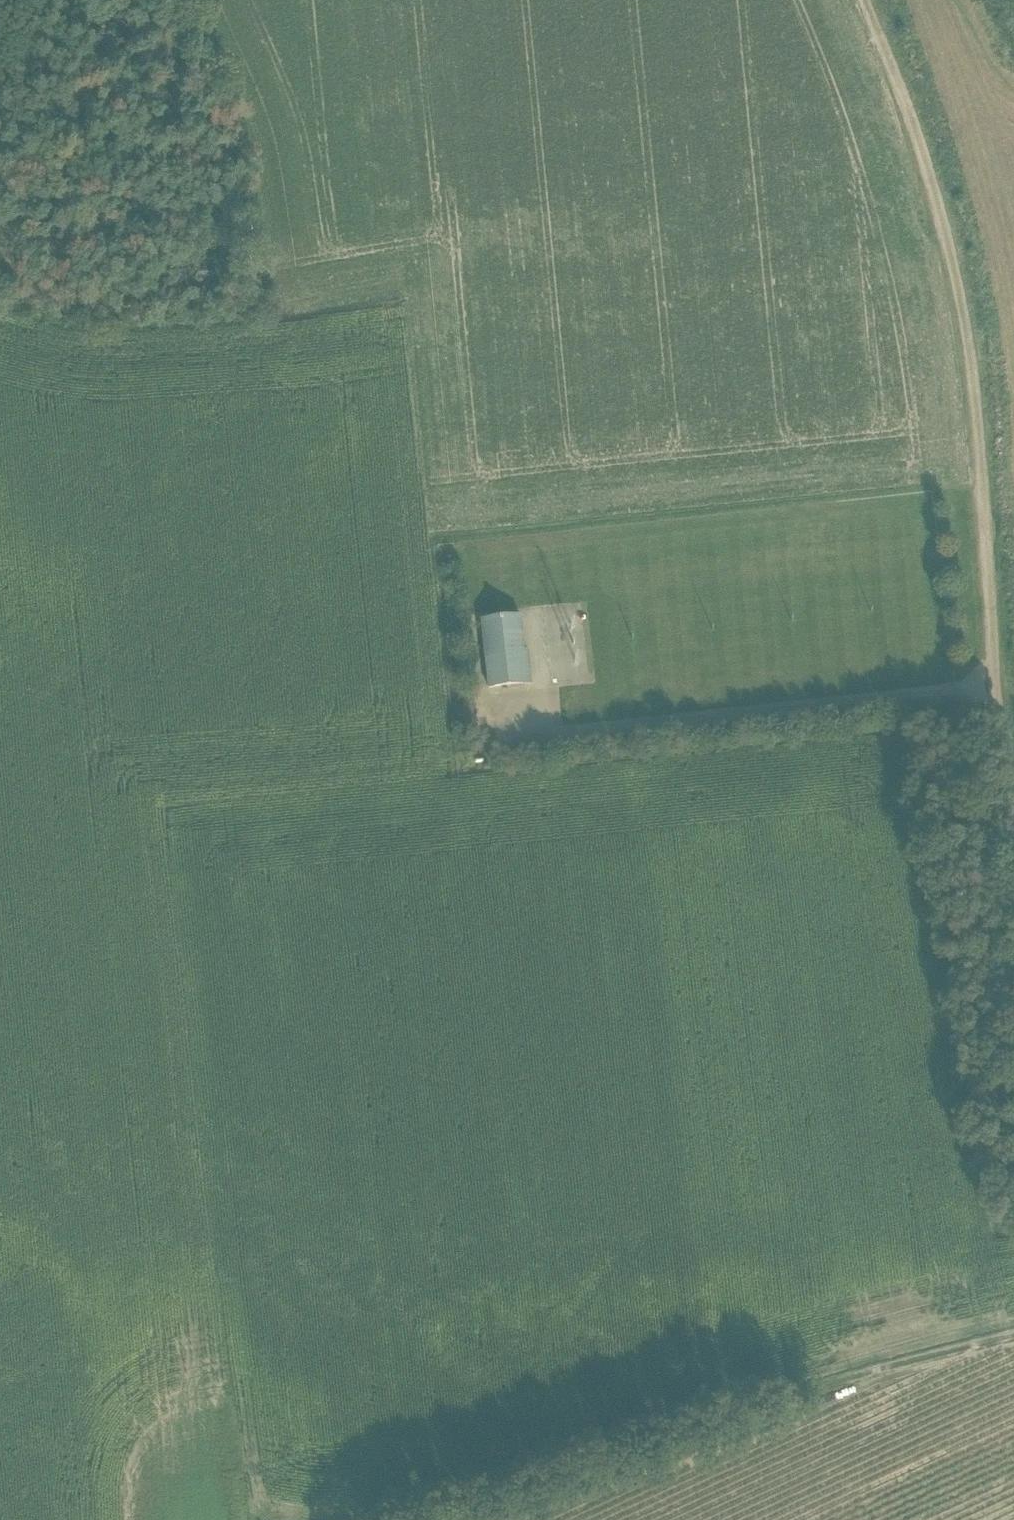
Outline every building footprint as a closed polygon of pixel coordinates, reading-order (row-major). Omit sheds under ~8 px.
[(520,615),(481,620),(488,687),(527,683),(520,615)]
